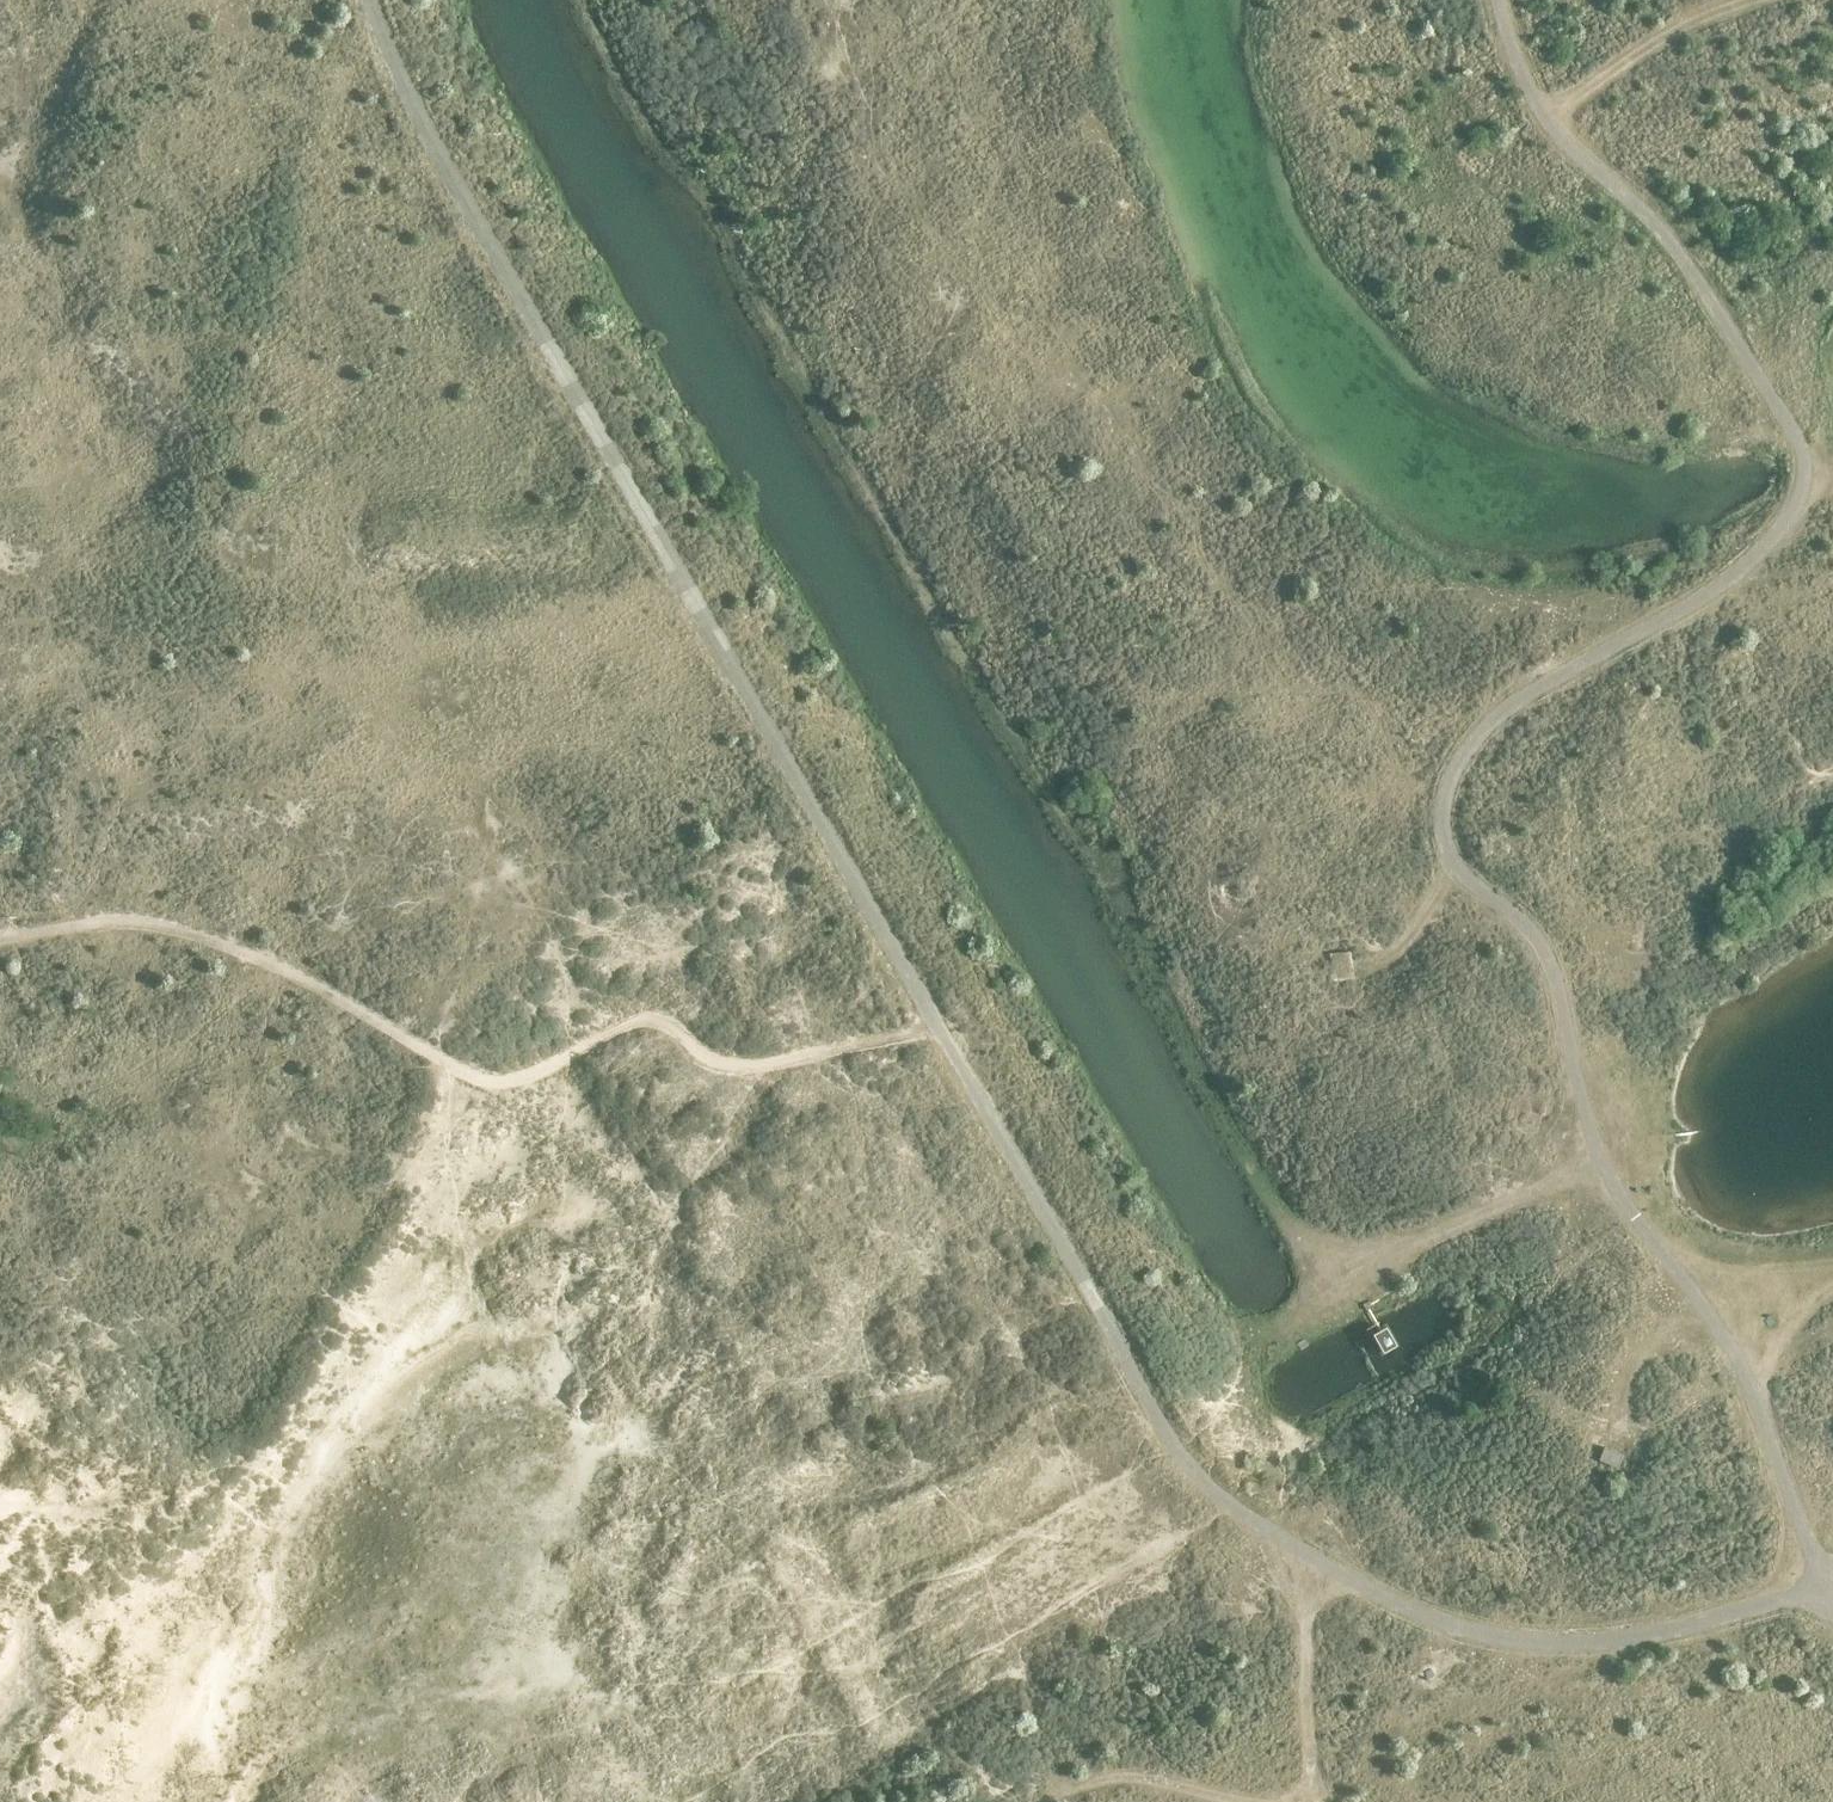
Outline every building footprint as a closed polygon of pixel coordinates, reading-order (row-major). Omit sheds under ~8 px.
[(1386,1327),(1377,1332),(1372,1335),(1382,1353),(1397,1345),(1386,1327)] [(1598,1457),(1617,1466),(1624,1454),(1605,1444),(1598,1457)]
